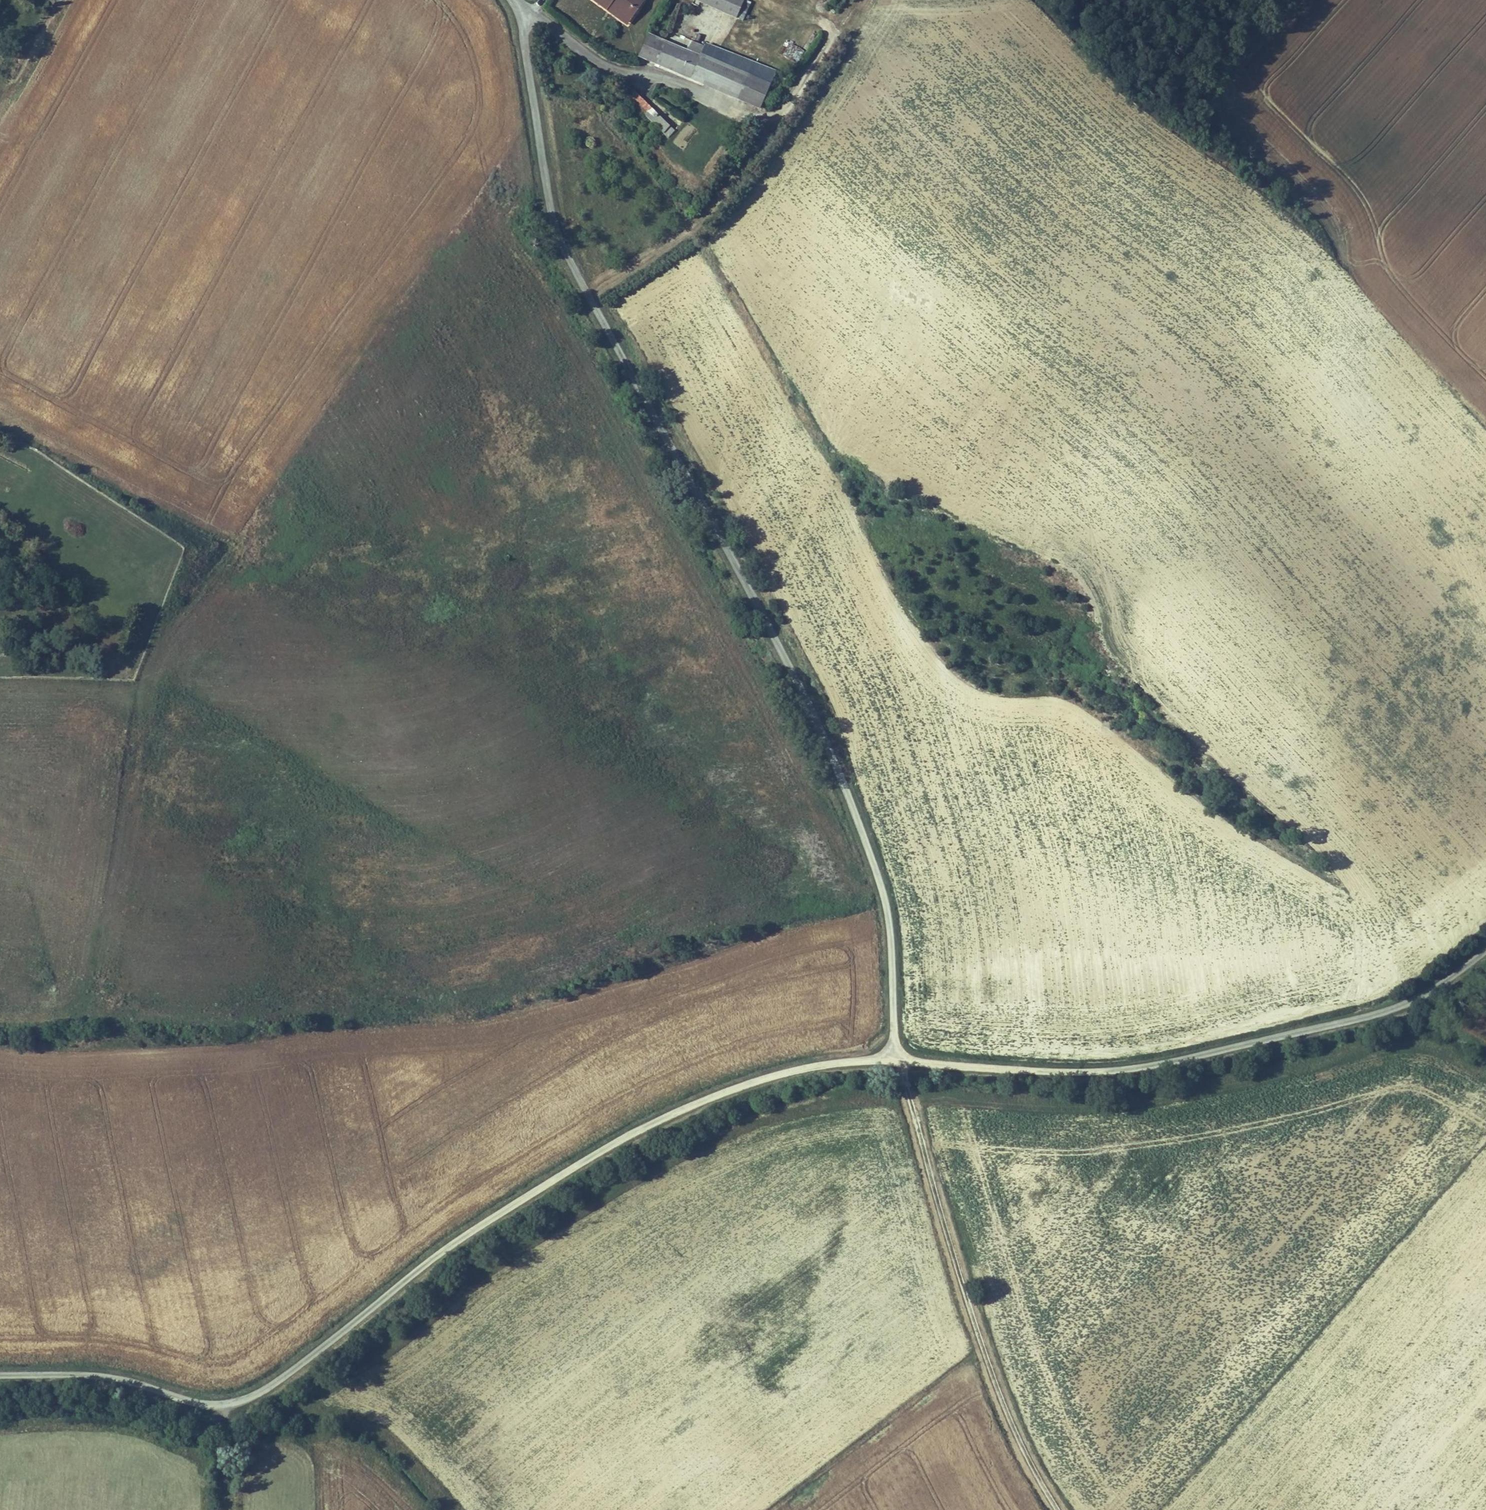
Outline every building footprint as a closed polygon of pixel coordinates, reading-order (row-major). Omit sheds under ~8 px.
[(627,25),(644,0),(590,0),(627,25)] [(693,1),(736,19),(736,17),(743,20),(751,2),(745,0),(693,0),(693,1)] [(646,34),(636,57),(690,79),(703,47),(689,41),(685,50),(646,34)] [(703,47),(690,79),(760,108),(775,71),(705,42),(703,47)] [(788,42),(782,55),(798,62),(804,49),(788,42)] [(617,88),(627,96),(632,90),(624,82),(617,88)] [(632,90),(627,96),(665,135),(671,130),(632,90)] [(680,139),(685,144),(697,131),(692,126),(680,139)]
